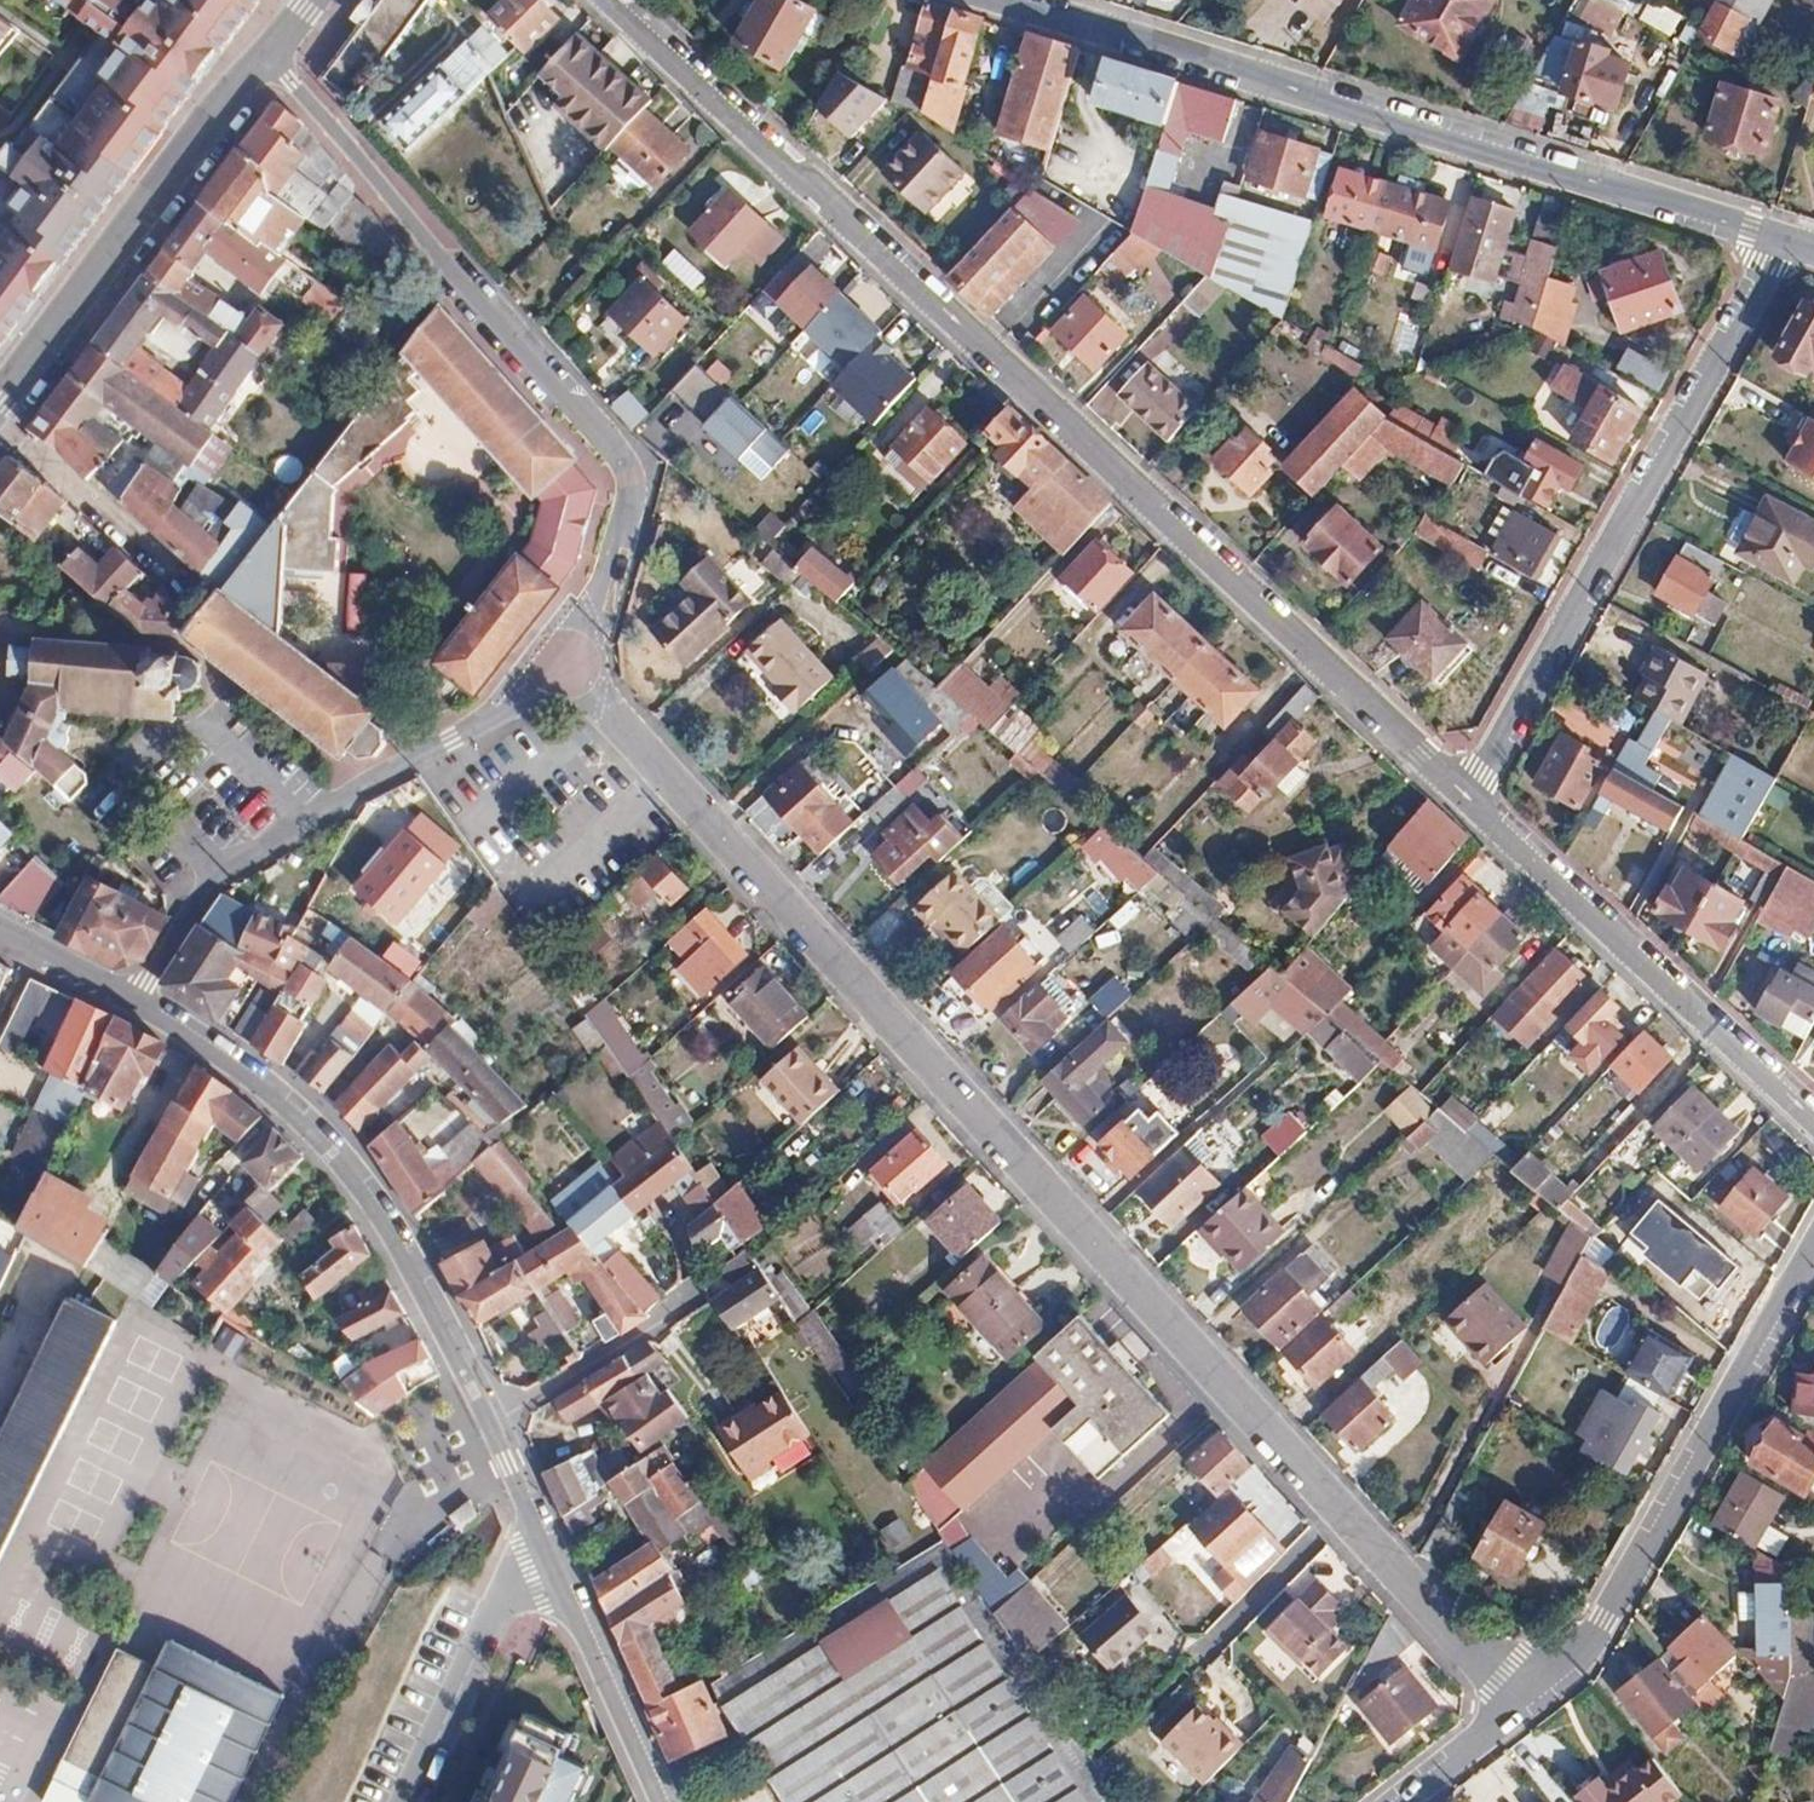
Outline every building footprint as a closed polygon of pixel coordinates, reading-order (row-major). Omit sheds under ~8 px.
[(140,13),(122,0),(24,0),(88,49),(15,146),(11,144),(1,156),(0,158),(0,165),(1,166),(0,167),(0,354),(42,298),(86,239),(121,191),(148,155),(194,92),(210,70),(216,63),(222,55),(228,47),(263,0),(151,0),(140,13)] [(363,27),(326,77),(353,99),(427,0),(383,0),(380,5),(372,16),(363,27)] [(363,27),(372,16),(380,5),(373,0),(364,0),(351,17),(363,27)] [(526,52),(560,18),(542,0),(506,0),(490,16),(526,52)] [(818,10),(800,0),(760,0),(735,42),(783,70),(807,28),(818,10)] [(1322,26),(1342,0),(1290,0),(1322,26)] [(1399,24),(1460,60),(1495,0),(1414,0),(1399,24)] [(1637,13),(1643,0),(1606,0),(1637,13)] [(1751,21),(1763,0),(1715,0),(1715,1),(1751,21)] [(1641,21),(1677,40),(1688,20),(1652,1),(1641,21)] [(1701,26),(1696,36),(1733,55),(1751,21),(1715,1),(1701,26)] [(955,11),(928,2),(909,66),(905,65),(893,102),(924,111),(929,92),(955,11)] [(834,19),(818,10),(807,28),(824,37),(834,19)] [(984,20),(955,11),(929,92),(958,102),(984,20)] [(20,34),(0,19),(0,57),(20,34)] [(408,150),(490,73),(508,52),(482,24),(448,62),(383,123),(408,150)] [(644,109),(652,100),(578,33),(539,77),(558,93),(550,104),(605,152),(610,146),(644,109)] [(1033,171),(1044,174),(1052,147),(1082,51),(1030,35),(999,134),(1031,144),(1027,158),(1035,160),(1033,171)] [(1534,47),(1516,37),(1503,59),(1520,70),(1534,47)] [(1555,37),(1531,78),(1562,88),(1561,93),(1593,103),(1594,100),(1619,108),(1633,65),(1608,58),(1610,51),(1578,41),(1577,44),(1555,37)] [(1095,103),(1167,125),(1181,82),(1110,60),(1095,103)] [(1813,93),(1813,72),(1792,97),(1807,110),(1811,96),(1813,93)] [(868,93),(837,75),(819,107),(849,125),(868,93)] [(1181,82),(1167,125),(1148,187),(1169,193),(1188,131),(1223,142),(1237,99),(1181,82)] [(1781,102),(1724,84),(1707,136),(1765,154),(1781,102)] [(929,92),(924,111),(949,128),(958,102),(929,92)] [(325,230),(353,195),(354,184),(319,140),(302,124),(273,100),(264,112),(246,137),(237,149),(267,171),(272,195),(306,217),(325,230)] [(644,109),(610,146),(655,187),(683,157),(671,145),(677,138),(644,109)] [(926,213),(966,171),(922,131),(884,173),(926,213)] [(1306,195),(1320,199),(1334,154),(1264,133),(1249,181),(1305,198),(1306,195)] [(671,145),(683,157),(690,150),(677,138),(671,145)] [(198,201),(282,257),(306,217),(272,195),(267,171),(237,149),(198,201)] [(1380,205),(1386,181),(1343,168),(1328,216),(1373,230),(1380,205)] [(1014,206),(1030,187),(1018,179),(1003,196),(1014,206)] [(1226,180),(1217,210),(1215,217),(1230,222),(1238,197),(1242,185),(1226,180)] [(1404,214),(1397,237),(1438,250),(1453,202),(1386,181),(1380,205),(1404,214)] [(1163,249),(1208,275),(1210,276),(1213,277),(1230,222),(1215,217),(1217,210),(1169,193),(1148,187),(1134,232),(1145,239),(1163,249)] [(690,232),(727,265),(746,244),(765,222),(728,190),(690,232)] [(1016,208),(1014,206),(949,277),(991,316),(1081,220),(1032,190),(1016,208)] [(371,208),(353,195),(325,230),(377,268),(393,240),(371,208)] [(1311,220),(1238,197),(1230,222),(1213,277),(1229,286),(1281,318),(1311,220)] [(1495,281),(1517,210),(1475,197),(1453,268),(1495,281)] [(365,351),(382,325),(282,257),(198,201),(181,223),(165,246),(195,269),(209,251),(270,298),(281,283),(342,325),(338,332),(365,351)] [(1388,235),(1397,237),(1404,214),(1380,205),(1373,230),(1388,235)] [(1070,289),(1119,237),(1093,213),(1044,266),(1070,289)] [(782,237),(765,222),(746,244),(763,259),(782,237)] [(1108,260),(1101,268),(1118,283),(1134,266),(1141,272),(1163,249),(1145,239),(1134,232),(1108,260)] [(1543,293),(1559,245),(1534,236),(1526,259),(1529,261),(1519,291),(1510,289),(1501,315),(1533,326),(1543,293)] [(273,364),(296,334),(258,306),(249,317),(189,278),(195,269),(165,246),(160,252),(146,271),(226,330),(262,356),(273,364)] [(664,260),(694,289),(708,276),(677,246),(664,260)] [(1375,270),(1381,254),(1371,251),(1366,268),(1375,270)] [(1624,331),(1684,311),(1663,251),(1603,270),(1624,331)] [(839,292),(797,252),(763,288),(788,312),(773,327),(790,343),(839,292)] [(1381,254),(1375,270),(1386,273),(1391,257),(1381,254)] [(149,339),(198,370),(226,330),(146,271),(127,295),(107,322),(98,334),(90,344),(174,405),(187,386),(140,351),(149,339)] [(1201,316),(1229,286),(1213,277),(1210,276),(1208,275),(1184,301),(1201,316)] [(654,357),(686,322),(641,278),(608,312),(654,357)] [(1543,293),(1533,326),(1556,339),(1568,301),(1543,293)] [(839,294),(806,329),(848,368),(878,337),(881,333),(839,294)] [(1098,369),(1129,335),(1087,295),(1054,330),(1098,369)] [(1808,299),(1776,357),(1809,374),(1813,366),(1813,303),(1808,299)] [(288,526),(285,569),(337,572),(340,538),(332,537),(335,495),(339,490),(336,486),(425,413),(412,401),(421,391),(409,381),(419,368),(533,496),(535,494),(543,503),(532,543),(520,557),(517,555),(480,605),(473,600),(468,607),(474,612),(433,664),(475,697),(533,622),(575,562),(596,487),(572,461),(576,457),(440,306),(410,345),(350,422),(277,518),(288,526)] [(1586,320),(1579,334),(1614,350),(1621,336),(1586,320)] [(1143,341),(1153,356),(1177,339),(1168,325),(1143,341)] [(1332,347),(1335,338),(1318,328),(1313,336),(1327,344),(1332,347)] [(262,356),(226,330),(198,370),(187,386),(174,405),(210,431),(235,392),(262,356)] [(894,352),(878,337),(848,368),(833,385),(876,425),(917,381),(890,357),(894,352)] [(1332,347),(1348,356),(1350,346),(1335,338),(1332,347)] [(1350,346),(1348,356),(1363,365),(1373,347),(1356,338),(1350,346)] [(210,431),(174,405),(90,344),(87,348),(56,390),(45,406),(106,461),(124,440),(129,444),(139,430),(147,436),(158,443),(186,465),(192,468),(196,464),(212,475),(233,448),(210,431)] [(1332,347),(1327,344),(1322,354),(1358,375),(1363,365),(1348,356),(1332,347)] [(1664,389),(1675,365),(1630,345),(1619,369),(1664,389)] [(786,449),(694,362),(668,389),(697,416),(701,411),(708,418),(704,423),(702,425),(737,458),(749,445),(771,466),(786,449)] [(1150,363),(1124,390),(1156,419),(1151,424),(1170,441),(1199,410),(1150,363)] [(1614,462),(1644,409),(1566,366),(1554,387),(1584,404),(1578,415),(1587,419),(1575,440),(1614,462)] [(1106,379),(1090,406),(1106,416),(1123,390),(1106,379)] [(634,428),(651,411),(629,388),(612,404),(634,428)] [(1344,464),(1386,418),(1387,417),(1357,389),(1285,467),(1315,495),(1344,464)] [(1156,419),(1124,390),(1120,395),(1151,424),(1156,419)] [(1386,418),(1407,430),(1418,436),(1427,419),(1395,401),(1396,408),(1387,417),(1386,418)] [(86,479),(91,476),(106,461),(45,406),(36,417),(27,429),(65,456),(86,479)] [(1050,444),(1010,406),(987,431),(993,437),(1003,446),(996,453),(1020,476),(1050,444)] [(921,472),(932,483),(968,443),(929,408),(883,458),(911,483),(921,472)] [(701,411),(697,416),(704,423),(708,418),(701,411)] [(1787,462),(1813,477),(1813,418),(1809,416),(1799,434),(1802,436),(1795,449),(1787,462)] [(1429,443),(1443,451),(1458,426),(1442,417),(1429,443)] [(1362,480),(1390,448),(1407,430),(1386,418),(1344,464),(1362,480)] [(1215,459),(1254,496),(1274,473),(1269,468),(1277,460),(1269,452),(1272,448),(1251,428),(1239,440),(1236,437),(1215,459)] [(1407,430),(1390,448),(1454,483),(1465,464),(1443,451),(1429,443),(1418,436),(1407,430)] [(1792,447),(1795,449),(1802,436),(1799,434),(1792,447)] [(1518,494),(1521,495),(1524,491),(1549,506),(1561,485),(1570,489),(1583,466),(1538,441),(1527,462),(1501,448),(1486,476),(1504,486),(1518,494)] [(145,461),(147,463),(161,472),(171,479),(186,465),(158,443),(145,461)] [(1050,444),(1020,476),(1033,489),(1039,494),(1068,461),(1050,444)] [(28,508),(45,484),(8,454),(0,464),(0,488),(28,508)] [(119,501),(144,467),(133,460),(106,489),(119,501)] [(1113,503),(1068,461),(1039,494),(1082,535),(1113,503)] [(147,463),(144,467),(119,501),(134,514),(161,472),(147,463)] [(134,514),(158,536),(174,502),(181,487),(171,479),(161,472),(134,514)] [(923,493),(932,483),(921,472),(911,483),(923,493)] [(227,521),(239,507),(229,502),(192,480),(187,488),(192,492),(181,508),(174,502),(158,536),(176,552),(202,574),(236,528),(227,521)] [(48,523),(64,500),(45,484),(28,508),(48,523)] [(1514,500),(1518,494),(1504,486),(1501,492),(1514,500)] [(34,541),(48,523),(28,508),(0,488),(0,515),(34,541)] [(1039,494),(1033,489),(1016,507),(1066,553),(1082,535),(1039,494)] [(1813,568),(1813,522),(1769,497),(1759,514),(1765,517),(1749,545),(1744,555),(1795,583),(1805,564),(1813,568)] [(1340,505),(1332,513),(1317,529),(1305,542),(1351,585),(1385,547),(1340,505)] [(1749,545),(1765,517),(1759,514),(1744,506),(1729,534),(1749,545)] [(202,574),(222,589),(267,529),(239,507),(227,521),(236,528),(202,574)] [(1311,523),(1317,529),(1332,513),(1326,507),(1311,523)] [(1430,507),(1416,534),(1429,541),(1478,569),(1488,552),(1438,524),(1443,514),(1430,507)] [(768,544),(785,525),(771,512),(753,532),(768,544)] [(1532,577),(1558,535),(1519,512),(1493,553),(1532,577)] [(185,638),(341,758),(348,750),(360,760),(375,757),(385,746),(384,729),(370,719),(375,712),(375,665),(359,664),(327,660),(326,673),(281,638),(285,569),(288,526),(277,518),(267,529),(222,589),(198,620),(185,638)] [(1097,612),(1133,573),(1098,540),(1062,579),(1097,612)] [(1726,562),(1688,542),(1660,594),(1715,624),(1727,602),(1709,592),(1726,562)] [(88,589),(109,609),(126,590),(142,570),(116,546),(100,565),(79,546),(61,565),(80,582),(88,589)] [(837,603),(871,566),(863,559),(848,576),(813,548),(795,567),(837,603)] [(704,593),(656,636),(682,665),(750,602),(709,556),(689,575),(704,593)] [(363,631),(367,574),(348,573),(345,631),(363,631)] [(704,593),(689,575),(683,579),(695,591),(651,630),(656,636),(704,593)] [(138,634),(185,638),(198,620),(165,591),(156,600),(148,598),(144,605),(126,590),(109,609),(138,634)] [(1122,631),(1175,680),(1209,643),(1156,593),(1122,631)] [(1392,639),(1434,678),(1467,643),(1425,604),(1392,639)] [(793,714),(833,677),(781,618),(746,651),(779,686),(773,692),(793,714)] [(68,713),(148,717),(175,719),(177,700),(181,700),(182,693),(193,689),(198,684),(201,674),(200,671),(198,667),(194,659),(191,656),(148,653),(149,649),(35,640),(34,647),(11,645),(9,673),(31,675),(31,682),(5,738),(38,769),(72,801),(88,782),(87,774),(59,749),(64,740),(64,735),(67,732),(68,730),(68,728),(64,724),(68,713)] [(1261,692),(1209,643),(1175,680),(1227,728),(1261,692)] [(1634,698),(1680,724),(1707,674),(1657,645),(1644,667),(1650,669),(1634,698)] [(973,716),(939,688),(911,664),(905,659),(868,693),(897,724),(887,733),(905,753),(940,722),(952,735),(961,727),(973,716)] [(939,688),(973,716),(980,722),(990,730),(1009,710),(998,699),(961,665),(939,688)] [(1154,665),(1133,691),(1149,704),(1170,679),(1154,665)] [(1790,698),(1795,691),(1779,683),(1775,690),(1790,698)] [(1012,684),(998,699),(1009,710),(1015,704),(1023,694),(1012,684)] [(1267,800),(1279,787),(1298,767),(1302,763),(1299,760),(1317,741),(1298,723),(1321,699),(1306,684),(1263,730),(1276,741),(1255,764),(1246,756),(1220,784),(1251,812),(1264,797),(1267,800)] [(1790,698),(1807,707),(1812,700),(1795,691),(1790,698)] [(1135,721),(1147,709),(1139,701),(1128,713),(1135,721)] [(990,730),(1018,753),(1039,771),(1042,774),(1054,760),(1031,741),(1043,728),(1015,704),(1009,710),(990,730)] [(1147,709),(1135,721),(1143,729),(1155,717),(1147,709)] [(969,734),(980,722),(973,716),(961,727),(969,734)] [(1602,793),(1615,771),(1605,766),(1606,765),(1588,755),(1592,748),(1565,734),(1536,784),(1580,808),(1592,788),(1602,793)] [(17,791),(38,769),(5,738),(0,736),(0,775),(17,791)] [(1009,763),(1029,780),(1039,771),(1018,753),(1009,763)] [(809,755),(800,763),(824,789),(833,781),(809,755)] [(1776,778),(1738,755),(1711,801),(1702,817),(1741,839),(1776,778)] [(1702,817),(1711,801),(1629,756),(1620,771),(1690,810),(1696,813),(1701,816),(1702,817)] [(790,782),(771,800),(819,854),(862,816),(845,797),(837,804),(824,789),(800,763),(785,777),(790,782)] [(895,786),(896,785),(905,776),(896,766),(886,776),(895,786)] [(1305,773),(1298,767),(1279,787),(1286,793),(1305,773)] [(866,812),(868,811),(895,786),(886,776),(878,768),(849,793),(866,812)] [(1615,771),(1602,793),(1677,835),(1690,810),(1620,771),(1616,769),(1615,771)] [(790,782),(785,777),(765,794),(771,800),(790,782)] [(910,800),(896,785),(895,786),(868,811),(881,827),(910,800)] [(1440,873),(1469,838),(1429,800),(1391,846),(1410,864),(1420,854),(1440,873)] [(941,863),(963,841),(939,816),(931,823),(915,806),(885,833),(892,841),(875,856),(901,884),(933,855),(941,863)] [(1696,813),(1689,825),(1734,852),(1741,839),(1702,817),(1701,816),(1696,813)] [(419,815),(406,830),(446,863),(458,848),(419,815)] [(14,834),(0,820),(0,851),(14,834)] [(1160,873),(1143,858),(1104,826),(1087,842),(1118,877),(1125,872),(1141,891),(1147,885),(1160,873)] [(396,923),(446,863),(406,830),(404,828),(354,888),(396,923)] [(1741,839),(1734,852),(1766,870),(1751,898),(1766,906),(1789,866),(1741,839)] [(1313,939),(1361,882),(1341,843),(1325,850),(1324,847),(1288,864),(1297,882),(1287,890),(1292,900),(1282,913),(1313,939)] [(1160,873),(1186,895),(1195,903),(1207,888),(1155,845),(1143,858),(1160,873)] [(1024,846),(1010,856),(1026,877),(1039,867),(1024,846)] [(1645,876),(1659,852),(1649,846),(1635,870),(1645,876)] [(1645,876),(1656,882),(1669,858),(1659,852),(1645,876)] [(1431,884),(1440,873),(1420,854),(1410,864),(1431,884)] [(652,920),(687,889),(656,857),(622,887),(652,920)] [(34,914),(64,885),(32,859),(1,896),(34,914)] [(1766,906),(1759,920),(1791,938),(1796,930),(1813,897),(1813,880),(1789,866),(1766,906)] [(1656,910),(1691,930),(1715,885),(1687,869),(1675,888),(1671,886),(1656,910)] [(92,872),(60,932),(115,963),(149,953),(169,911),(92,872)] [(914,909),(931,928),(935,924),(948,937),(964,954),(1001,919),(985,902),(983,904),(954,873),(914,909)] [(1174,908),(1176,906),(1186,895),(1160,873),(1147,885),(1174,908)] [(1442,939),(1464,960),(1505,917),(1480,894),(1482,892),(1467,876),(1430,914),(1448,931),(1442,939)] [(1745,903),(1715,885),(1691,930),(1724,949),(1739,924),(1734,922),(1745,903)] [(240,949),(279,962),(291,935),(293,936),(296,929),(251,911),(222,894),(202,925),(240,949)] [(1176,906),(1204,931),(1216,920),(1195,903),(1186,895),(1176,906)] [(1796,930),(1807,936),(1813,923),(1813,897),(1796,930)] [(619,909),(609,898),(592,913),(602,924),(619,909)] [(702,994),(747,954),(707,910),(671,943),(686,960),(677,967),(702,994)] [(1505,917),(1528,938),(1535,931),(1512,910),(1505,917)] [(1497,970),(1528,938),(1505,917),(1464,960),(1455,969),(1485,997),(1505,977),(1497,970)] [(610,936),(593,918),(564,945),(582,963),(610,936)] [(1068,954),(1091,934),(1079,920),(1056,940),(1068,954)] [(1221,950),(1235,935),(1216,920),(1204,931),(1202,933),(1221,950)] [(943,942),(948,937),(935,924),(931,928),(943,942)] [(164,985),(227,1028),(260,980),(268,985),(235,1033),(252,1045),(295,973),(279,962),(240,949),(202,925),(164,985)] [(1035,968),(1045,959),(1023,936),(1018,940),(1012,933),(1008,937),(1003,932),(955,976),(984,1009),(1017,980),(1021,985),(1037,970),(1035,968)] [(312,950),(293,936),(291,935),(279,962),(295,973),(252,1045),(283,1065),(307,1023),(300,1019),(309,1004),(312,1006),(327,980),(316,974),(326,957),(312,950)] [(411,981),(399,973),(380,959),(348,936),(330,968),(365,995),(387,1013),(411,981)] [(380,959),(399,973),(412,956),(394,941),(380,959)] [(1341,1002),(1352,991),(1306,948),(1282,976),(1320,1008),(1329,1015),(1341,1002)] [(1589,982),(1558,953),(1532,980),(1529,978),(1512,995),(1493,1017),(1527,1048),(1545,1028),(1589,982)] [(587,1014),(597,1006),(563,955),(551,963),(586,1012),(587,1014)] [(1807,1038),(1813,1025),(1813,988),(1813,987),(1813,986),(1813,971),(1800,963),(1793,976),(1785,972),(1776,989),(1773,987),(1759,1012),(1784,1026),(1784,1025),(1807,1038)] [(1,996),(11,969),(0,964),(0,998),(1,996)] [(772,1050),(809,1017),(764,967),(728,1001),(772,1050)] [(1282,998),(1316,1027),(1329,1015),(1320,1008),(1282,976),(1272,968),(1233,1004),(1252,1026),(1282,998)] [(1768,984),(1773,987),(1776,989),(1785,972),(1778,968),(1768,984)] [(411,981),(425,993),(434,982),(420,971),(411,981)] [(51,988),(30,978),(18,1004),(32,1012),(39,1015),(51,988)] [(1042,988),(1066,1015),(1076,1006),(1051,978),(1042,988)] [(1021,985),(1017,980),(984,1009),(989,1013),(1021,985)] [(453,1027),(459,1022),(425,993),(411,981),(387,1013),(429,1046),(450,1024),(453,1027)] [(1069,1018),(1066,1015),(1042,988),(1041,987),(1003,1020),(1033,1054),(1058,1032),(1055,1030),(1069,1018)] [(1608,1056),(1630,1032),(1613,1016),(1622,1007),(1605,991),(1571,1028),(1588,1044),(1591,1040),(1608,1056)] [(365,995),(354,1009),(375,1027),(387,1013),(365,995)] [(1082,1017),(1095,1031),(1109,1019),(1120,1009),(1107,995),(1082,1017)] [(645,1064),(651,1058),(646,1052),(642,1056),(604,999),(597,1006),(587,1014),(608,1043),(630,1077),(645,1064)] [(78,1001),(45,1068),(52,1072),(86,1089),(119,1019),(78,1001)] [(1375,1054),(1385,1043),(1341,1002),(1329,1015),(1346,1030),(1360,1042),(1375,1054)] [(18,1004),(0,1043),(0,1046),(12,1052),(32,1012),(18,1004)] [(313,1050),(295,1072),(325,1094),(375,1027),(354,1009),(320,1054),(313,1050)] [(733,1033),(708,1009),(681,1038),(706,1062),(733,1033)] [(596,1054),(608,1043),(587,1014),(586,1012),(570,1025),(592,1057),(596,1054)] [(1329,1015),(1316,1027),(1310,1032),(1327,1049),(1344,1032),(1346,1030),(1329,1015)] [(152,1073),(166,1044),(119,1019),(86,1089),(125,1108),(145,1069),(152,1073)] [(1095,1031),(1043,1080),(1084,1125),(1105,1106),(1099,1098),(1109,1089),(1110,1082),(1103,1065),(1129,1041),(1109,1019),(1095,1031)] [(429,1046),(502,1120),(504,1122),(527,1105),(453,1027),(450,1024),(429,1046)] [(1327,1049),(1359,1084),(1377,1067),(1344,1032),(1327,1049)] [(1648,1033),(1616,1067),(1641,1091),(1643,1093),(1675,1059),(1648,1033)] [(430,1056),(425,1051),(417,1040),(401,1056),(416,1071),(430,1056)] [(632,1080),(630,1077),(608,1043),(596,1054),(620,1088),(632,1080)] [(1375,1054),(1392,1069),(1402,1058),(1385,1043),(1375,1054)] [(416,1071),(401,1056),(391,1044),(354,1083),(379,1109),(416,1071)] [(804,1124),(838,1093),(812,1067),(816,1063),(799,1045),(763,1079),(804,1124)] [(1541,1055),(1528,1068),(1544,1083),(1557,1070),(1541,1055)] [(688,1128),(645,1064),(630,1077),(632,1080),(660,1121),(673,1140),(688,1128)] [(234,1091),(196,1065),(175,1102),(214,1125),(228,1135),(234,1123),(250,1134),(262,1117),(250,1107),(232,1092),(234,1091)] [(1580,1101),(1604,1075),(1592,1065),(1569,1089),(1580,1101)] [(1632,1100),(1641,1091),(1616,1067),(1607,1076),(1632,1100)] [(52,1072),(32,1111),(68,1125),(86,1089),(52,1072)] [(1128,1101),(1146,1085),(1136,1074),(1118,1091),(1128,1101)] [(379,1109),(354,1083),(334,1104),(357,1131),(379,1109)] [(1413,1084),(1384,1109),(1405,1133),(1434,1109),(1413,1084)] [(1701,1171),(1740,1129),(1720,1109),(1697,1088),(1693,1092),(1689,1088),(1673,1103),(1678,1109),(1658,1129),(1680,1151),(1701,1171)] [(1441,1110),(1468,1133),(1479,1120),(1453,1096),(1441,1110)] [(188,1171),(214,1125),(175,1102),(126,1191),(168,1216),(175,1201),(186,1209),(199,1179),(188,1171)] [(1581,1169),(1589,1178),(1598,1169),(1647,1116),(1635,1106),(1588,1153),(1592,1158),(1581,1169)] [(1263,1137),(1282,1156),(1311,1127),(1292,1108),(1263,1137)] [(1478,1141),(1468,1133),(1441,1110),(1440,1109),(1427,1120),(1439,1132),(1430,1141),(1468,1180),(1496,1155),(1478,1141)] [(10,1156),(45,1175),(46,1171),(68,1125),(32,1111),(10,1156)] [(1115,1113),(1094,1132),(1103,1142),(1102,1144),(1134,1177),(1180,1132),(1161,1111),(1135,1135),(1115,1113)] [(1427,1120),(1409,1137),(1421,1149),(1430,1141),(1439,1132),(1427,1120)] [(458,1180),(447,1163),(433,1172),(398,1121),(370,1146),(416,1216),(458,1180)] [(716,1204),(715,1203),(673,1140),(660,1121),(612,1157),(626,1176),(623,1178),(646,1206),(673,1184),(698,1217),(716,1204)] [(445,1159),(447,1163),(458,1180),(476,1166),(474,1164),(494,1145),(483,1133),(473,1124),(450,1141),(456,1148),(445,1159)] [(258,1155),(255,1158),(248,1167),(258,1175),(238,1198),(248,1208),(250,1207),(255,1211),(304,1157),(274,1129),(254,1152),(258,1155)] [(1204,1130),(1184,1147),(1196,1160),(1214,1142),(1204,1130)] [(902,1203),(946,1162),(917,1131),(873,1171),(902,1203)] [(1496,1155),(1514,1170),(1522,1162),(1488,1131),(1478,1141),(1496,1155)] [(507,1145),(521,1163),(531,1155),(517,1137),(507,1145)] [(537,1239),(555,1225),(528,1190),(537,1184),(521,1163),(507,1145),(501,1138),(494,1145),(474,1164),(476,1166),(537,1239)] [(1251,1182),(1279,1156),(1265,1141),(1237,1167),(1251,1182)] [(1568,1200),(1573,1194),(1531,1153),(1522,1162),(1514,1170),(1560,1209),(1568,1200)] [(1174,1227),(1218,1185),(1207,1172),(1199,1180),(1178,1157),(1141,1192),(1174,1227)] [(1757,1236),(1790,1198),(1756,1169),(1723,1206),(1757,1236)] [(45,1175),(37,1191),(107,1230),(117,1211),(46,1171),(45,1175)] [(582,1191),(583,1193),(592,1203),(568,1220),(572,1225),(591,1249),(604,1238),(637,1212),(646,1206),(623,1178),(616,1184),(606,1172),(582,1191)] [(766,1228),(738,1184),(715,1203),(716,1204),(698,1217),(688,1224),(695,1255),(733,1229),(743,1244),(766,1228)] [(974,1207),(981,1200),(968,1186),(928,1223),(961,1259),(994,1229),(974,1207)] [(1246,1190),(1204,1229),(1242,1270),(1284,1231),(1246,1190)] [(19,1228),(25,1232),(86,1266),(102,1237),(107,1230),(37,1191),(19,1228)] [(560,1210),(568,1220),(592,1203),(583,1193),(560,1210)] [(200,1215),(224,1233),(232,1225),(233,1224),(212,1200),(200,1215)] [(1002,1222),(981,1200),(974,1207),(994,1229),(1002,1222)] [(1574,1220),(1585,1230),(1592,1222),(1568,1200),(1560,1209),(1574,1220)] [(870,1243),(879,1253),(903,1229),(881,1204),(865,1217),(881,1235),(870,1243)] [(230,1312),(234,1306),(258,1279),(252,1273),(283,1239),(280,1235),(255,1211),(250,1207),(248,1208),(233,1224),(232,1225),(241,1233),(223,1253),(214,1245),(197,1262),(207,1272),(196,1282),(230,1312)] [(304,1210),(280,1235),(283,1239),(292,1247),(316,1222),(304,1210)] [(200,1215),(175,1248),(165,1262),(158,1272),(157,1273),(156,1275),(174,1286),(197,1262),(214,1245),(224,1233),(200,1215)] [(1546,1272),(1566,1285),(1582,1257),(1592,1236),(1585,1230),(1574,1220),(1546,1272)] [(372,1257),(354,1224),(330,1240),(336,1249),(300,1276),(317,1300),(372,1257)] [(537,1290),(545,1286),(567,1273),(575,1284),(585,1278),(608,1311),(593,1321),(609,1344),(651,1318),(646,1313),(591,1249),(572,1225),(561,1232),(525,1255),(518,1260),(537,1290)] [(156,1235),(139,1260),(158,1272),(165,1262),(175,1248),(156,1235)] [(444,1266),(460,1296),(518,1260),(525,1255),(513,1235),(487,1249),(482,1242),(444,1266)] [(102,1237),(86,1266),(122,1288),(139,1260),(102,1237)] [(646,1313),(663,1296),(625,1256),(616,1252),(604,1238),(591,1249),(646,1313)] [(729,1274),(751,1257),(746,1251),(723,1267),(729,1274)] [(1281,1347),(1328,1303),(1318,1292),(1332,1279),(1307,1252),(1246,1308),(1281,1347)] [(13,1259),(0,1253),(0,1288),(13,1259)] [(768,1340),(795,1321),(751,1257),(729,1274),(733,1282),(709,1299),(711,1302),(739,1339),(746,1334),(742,1326),(754,1318),(768,1340)] [(1566,1285),(1544,1328),(1570,1343),(1608,1272),(1582,1257),(1566,1285)] [(946,1293),(977,1327),(1017,1291),(985,1258),(946,1293)] [(139,1260),(122,1288),(138,1299),(156,1275),(157,1273),(158,1272),(139,1260)] [(518,1260),(460,1296),(471,1315),(477,1327),(537,1290),(518,1260)] [(1487,1366),(1529,1328),(1487,1284),(1446,1321),(1487,1366)] [(547,1306),(566,1335),(581,1324),(559,1291),(552,1296),(545,1286),(537,1290),(547,1306)] [(1332,1304),(1343,1319),(1366,1302),(1355,1287),(1332,1304)] [(354,1341),(405,1314),(391,1288),(334,1319),(354,1341)] [(1017,1291),(977,1327),(1008,1360),(1047,1325),(1017,1291)] [(117,1322),(70,1299),(0,1442),(0,1562),(117,1322)] [(225,1318),(267,1344),(273,1333),(234,1306),(230,1312),(225,1318)] [(579,1355),(566,1335),(547,1306),(533,1315),(539,1325),(552,1345),(556,1351),(559,1350),(567,1363),(579,1355)] [(799,1327),(833,1378),(851,1362),(814,1313),(799,1327)] [(1041,1362),(907,1485),(940,1534),(954,1522),(1053,1432),(1098,1479),(1170,1414),(1081,1316),(1036,1357),(1041,1362)] [(1355,1351),(1326,1318),(1287,1354),(1317,1386),(1355,1351)] [(552,1345),(539,1325),(528,1332),(541,1352),(552,1345)] [(1627,1372),(1671,1398),(1696,1356),(1650,1330),(1627,1372)] [(622,1353),(637,1378),(648,1373),(669,1362),(647,1340),(622,1353)] [(385,1383),(429,1356),(421,1341),(395,1352),(391,1347),(363,1365),(385,1383)] [(1397,1346),(1360,1379),(1362,1381),(1325,1416),(1357,1451),(1396,1417),(1371,1390),(1408,1358),(1397,1346)] [(622,1353),(582,1380),(584,1382),(599,1404),(605,1399),(637,1378),(622,1353)] [(426,1398),(446,1387),(429,1356),(385,1383),(358,1403),(379,1421),(426,1398)] [(358,1403),(385,1383),(363,1365),(337,1386),(358,1403)] [(644,1451),(687,1416),(664,1386),(658,1390),(648,1373),(637,1378),(605,1399),(644,1451)] [(1798,1375),(1794,1413),(1813,1415),(1813,1377),(1798,1375)] [(569,1420),(599,1404),(584,1382),(557,1397),(569,1420)] [(1605,1461),(1604,1461),(1618,1436),(1607,1429),(1624,1400),(1635,1407),(1640,1398),(1639,1398),(1635,1406),(1604,1387),(1578,1432),(1588,1438),(1581,1451),(1604,1463),(1605,1461)] [(770,1461),(810,1434),(782,1390),(746,1414),(744,1411),(717,1430),(745,1472),(767,1457),(770,1461)] [(1605,1461),(1627,1474),(1663,1412),(1640,1398),(1635,1407),(1624,1400),(1607,1429),(1618,1436),(1604,1461),(1605,1461)] [(1806,1436),(1777,1420),(1751,1464),(1806,1496),(1813,1482),(1813,1450),(1802,1443),(1806,1436)] [(1806,1436),(1802,1443),(1813,1450),(1813,1435),(1808,1432),(1806,1436)] [(1189,1462),(1218,1495),(1252,1465),(1223,1433),(1189,1462)] [(572,1459),(543,1474),(561,1513),(580,1505),(592,1500),(600,1492),(611,1484),(610,1481),(632,1466),(618,1445),(598,1458),(591,1448),(572,1459)] [(677,1519),(701,1502),(686,1479),(674,1462),(665,1467),(653,1451),(632,1466),(610,1481),(611,1484),(642,1528),(670,1510),(677,1519)] [(892,1463),(902,1478),(915,1467),(903,1453),(892,1463)] [(773,1466),(770,1461),(767,1457),(745,1472),(752,1480),(773,1466)] [(722,1532),(732,1525),(695,1471),(686,1479),(701,1502),(722,1532)] [(1727,1508),(1716,1528),(1753,1550),(1785,1496),(1744,1472),(1723,1506),(1727,1508)] [(1279,1544),(1233,1490),(1191,1527),(1228,1568),(1214,1580),(1230,1595),(1279,1544)] [(463,1533),(479,1520),(470,1499),(449,1516),(463,1533)] [(1464,1582),(1479,1556),(1471,1551),(1476,1542),(1455,1530),(1468,1509),(1451,1500),(1421,1556),(1464,1582)] [(654,1541),(663,1553),(686,1535),(692,1543),(701,1536),(709,1546),(723,1535),(722,1532),(701,1502),(677,1519),(670,1510),(642,1528),(652,1543),(654,1541)] [(1509,1502),(1479,1556),(1516,1576),(1546,1524),(1509,1502)] [(561,1513),(571,1535),(592,1527),(580,1505),(561,1513)] [(885,1528),(897,1546),(913,1535),(901,1517),(885,1528)] [(1009,1600),(954,1522),(940,1534),(944,1540),(957,1558),(995,1612),(1009,1600)] [(723,1535),(736,1550),(745,1544),(732,1525),(722,1532),(723,1535)] [(1050,1696),(955,1559),(957,1558),(944,1540),(711,1684),(722,1707),(773,1785),(783,1801),(1121,1801),(1050,1696)] [(654,1541),(652,1543),(593,1582),(608,1614),(671,1572),(675,1569),(663,1553),(654,1541)] [(1161,1546),(1141,1564),(1153,1578),(1174,1559),(1161,1546)] [(696,1623),(671,1572),(608,1614),(613,1625),(621,1645),(652,1626),(657,1636),(678,1633),(696,1623)] [(1324,1616),(1333,1608),(1338,1603),(1315,1578),(1265,1629),(1295,1662),(1301,1657),(1317,1674),(1344,1649),(1327,1631),(1333,1625),(1324,1616)] [(995,1612),(1030,1662),(1039,1654),(1067,1630),(1031,1580),(1009,1600),(995,1612)] [(1756,1583),(1756,1624),(1767,1624),(1767,1657),(1766,1671),(1791,1671),(1790,1584),(1756,1583)] [(1110,1671),(1154,1630),(1126,1598),(1080,1638),(1110,1671)] [(1324,1616),(1333,1625),(1341,1617),(1333,1608),(1324,1616)] [(1792,1614),(1793,1679),(1813,1674),(1813,1651),(1812,1613),(1792,1614)] [(1693,1697),(1741,1652),(1705,1614),(1669,1648),(1682,1663),(1673,1673),(1693,1697)] [(1767,1624),(1756,1624),(1756,1657),(1767,1657),(1767,1624)] [(621,1645),(672,1757),(724,1732),(700,1680),(691,1684),(685,1670),(674,1675),(658,1639),(657,1636),(652,1626),(621,1645)] [(284,1697),(169,1641),(157,1666),(119,1648),(66,1760),(103,1777),(91,1801),(233,1801),(284,1697)] [(1030,1662),(1042,1681),(1055,1672),(1039,1654),(1030,1662)] [(1692,1705),(1658,1661),(1618,1691),(1666,1752),(1684,1738),(1671,1722),(1692,1705)] [(693,1666),(685,1670),(691,1684),(700,1680),(693,1666)] [(1359,1704),(1391,1745),(1440,1708),(1408,1667),(1359,1704)] [(1786,1699),(1793,1679),(1782,1673),(1776,1689),(1786,1699)] [(1813,1724),(1813,1674),(1793,1679),(1786,1699),(1778,1724),(1797,1729),(1812,1732),(1813,1724)] [(1223,1735),(1211,1722),(1194,1704),(1159,1739),(1204,1783),(1241,1744),(1227,1731),(1223,1735)] [(520,1715),(481,1801),(562,1801),(579,1761),(559,1753),(567,1737),(520,1715)] [(1216,1718),(1211,1722),(1223,1735),(1227,1731),(1216,1718)] [(1797,1729),(1778,1724),(1776,1731),(1770,1752),(1789,1758),(1797,1729)] [(1310,1759),(1293,1746),(1252,1801),(1288,1801),(1310,1759)] [(1596,1777),(1593,1773),(1571,1789),(1581,1801),(1650,1801),(1654,1799),(1656,1801),(1676,1786),(1648,1751),(1630,1765),(1603,1785),(1596,1777)] [(1603,1785),(1630,1765),(1623,1756),(1596,1777),(1603,1785)]
